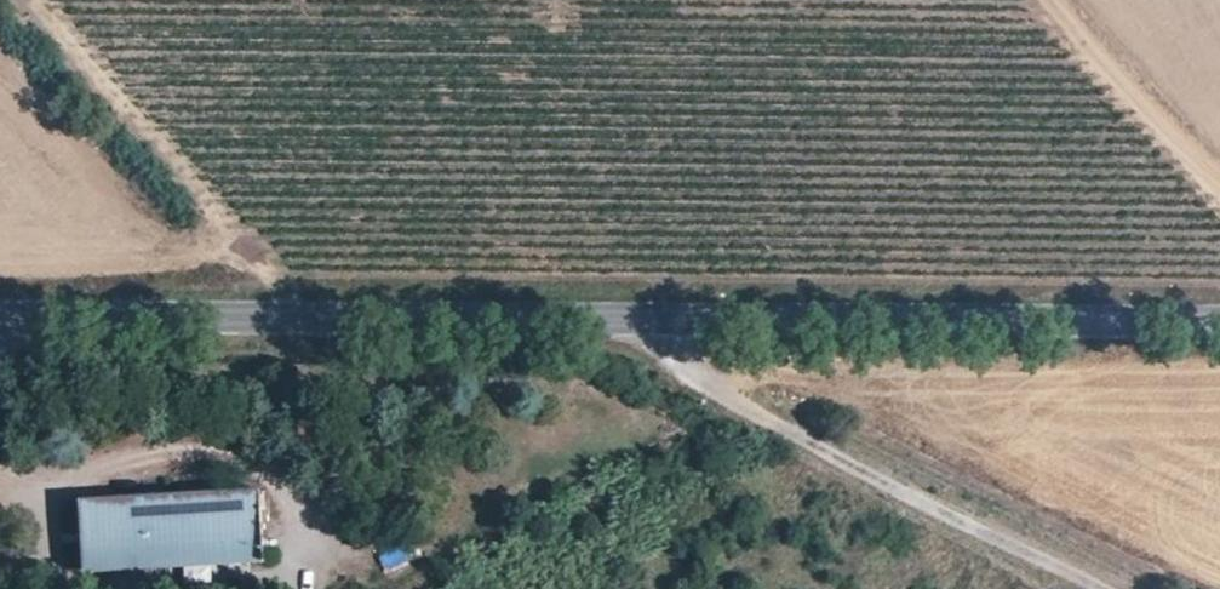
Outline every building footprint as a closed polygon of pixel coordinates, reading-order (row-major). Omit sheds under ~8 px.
[(79,498),(83,568),(263,559),(259,487),(79,498)]
